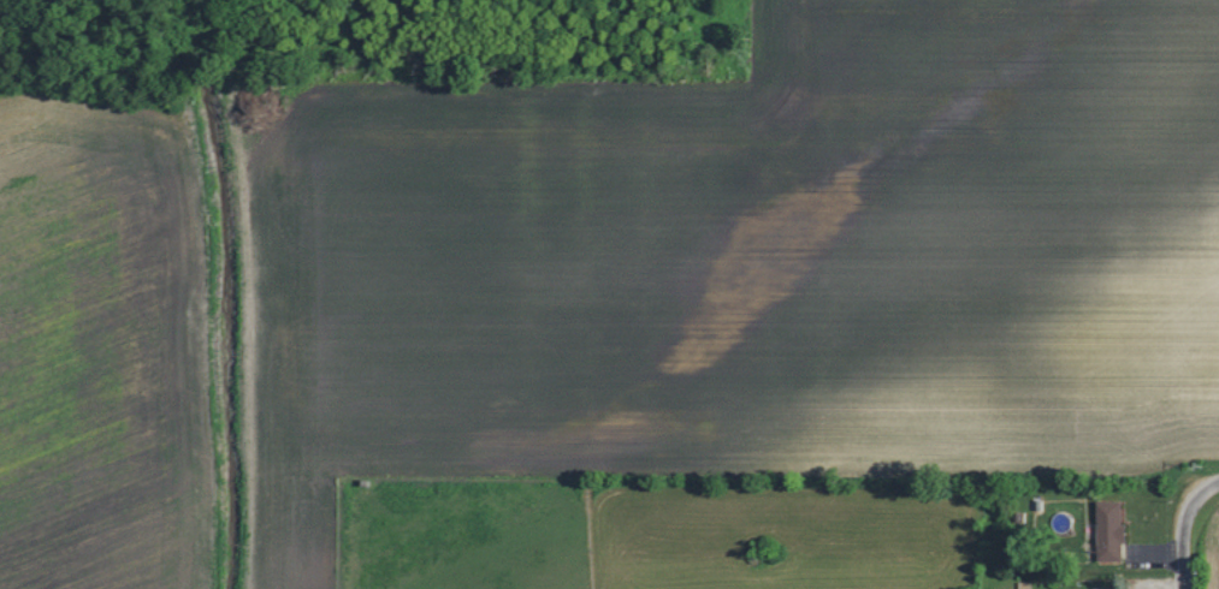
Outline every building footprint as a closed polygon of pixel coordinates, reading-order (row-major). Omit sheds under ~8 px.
[(1100,561),(1125,561),(1125,543),(1128,543),(1127,501),(1099,501),(1100,561)]
